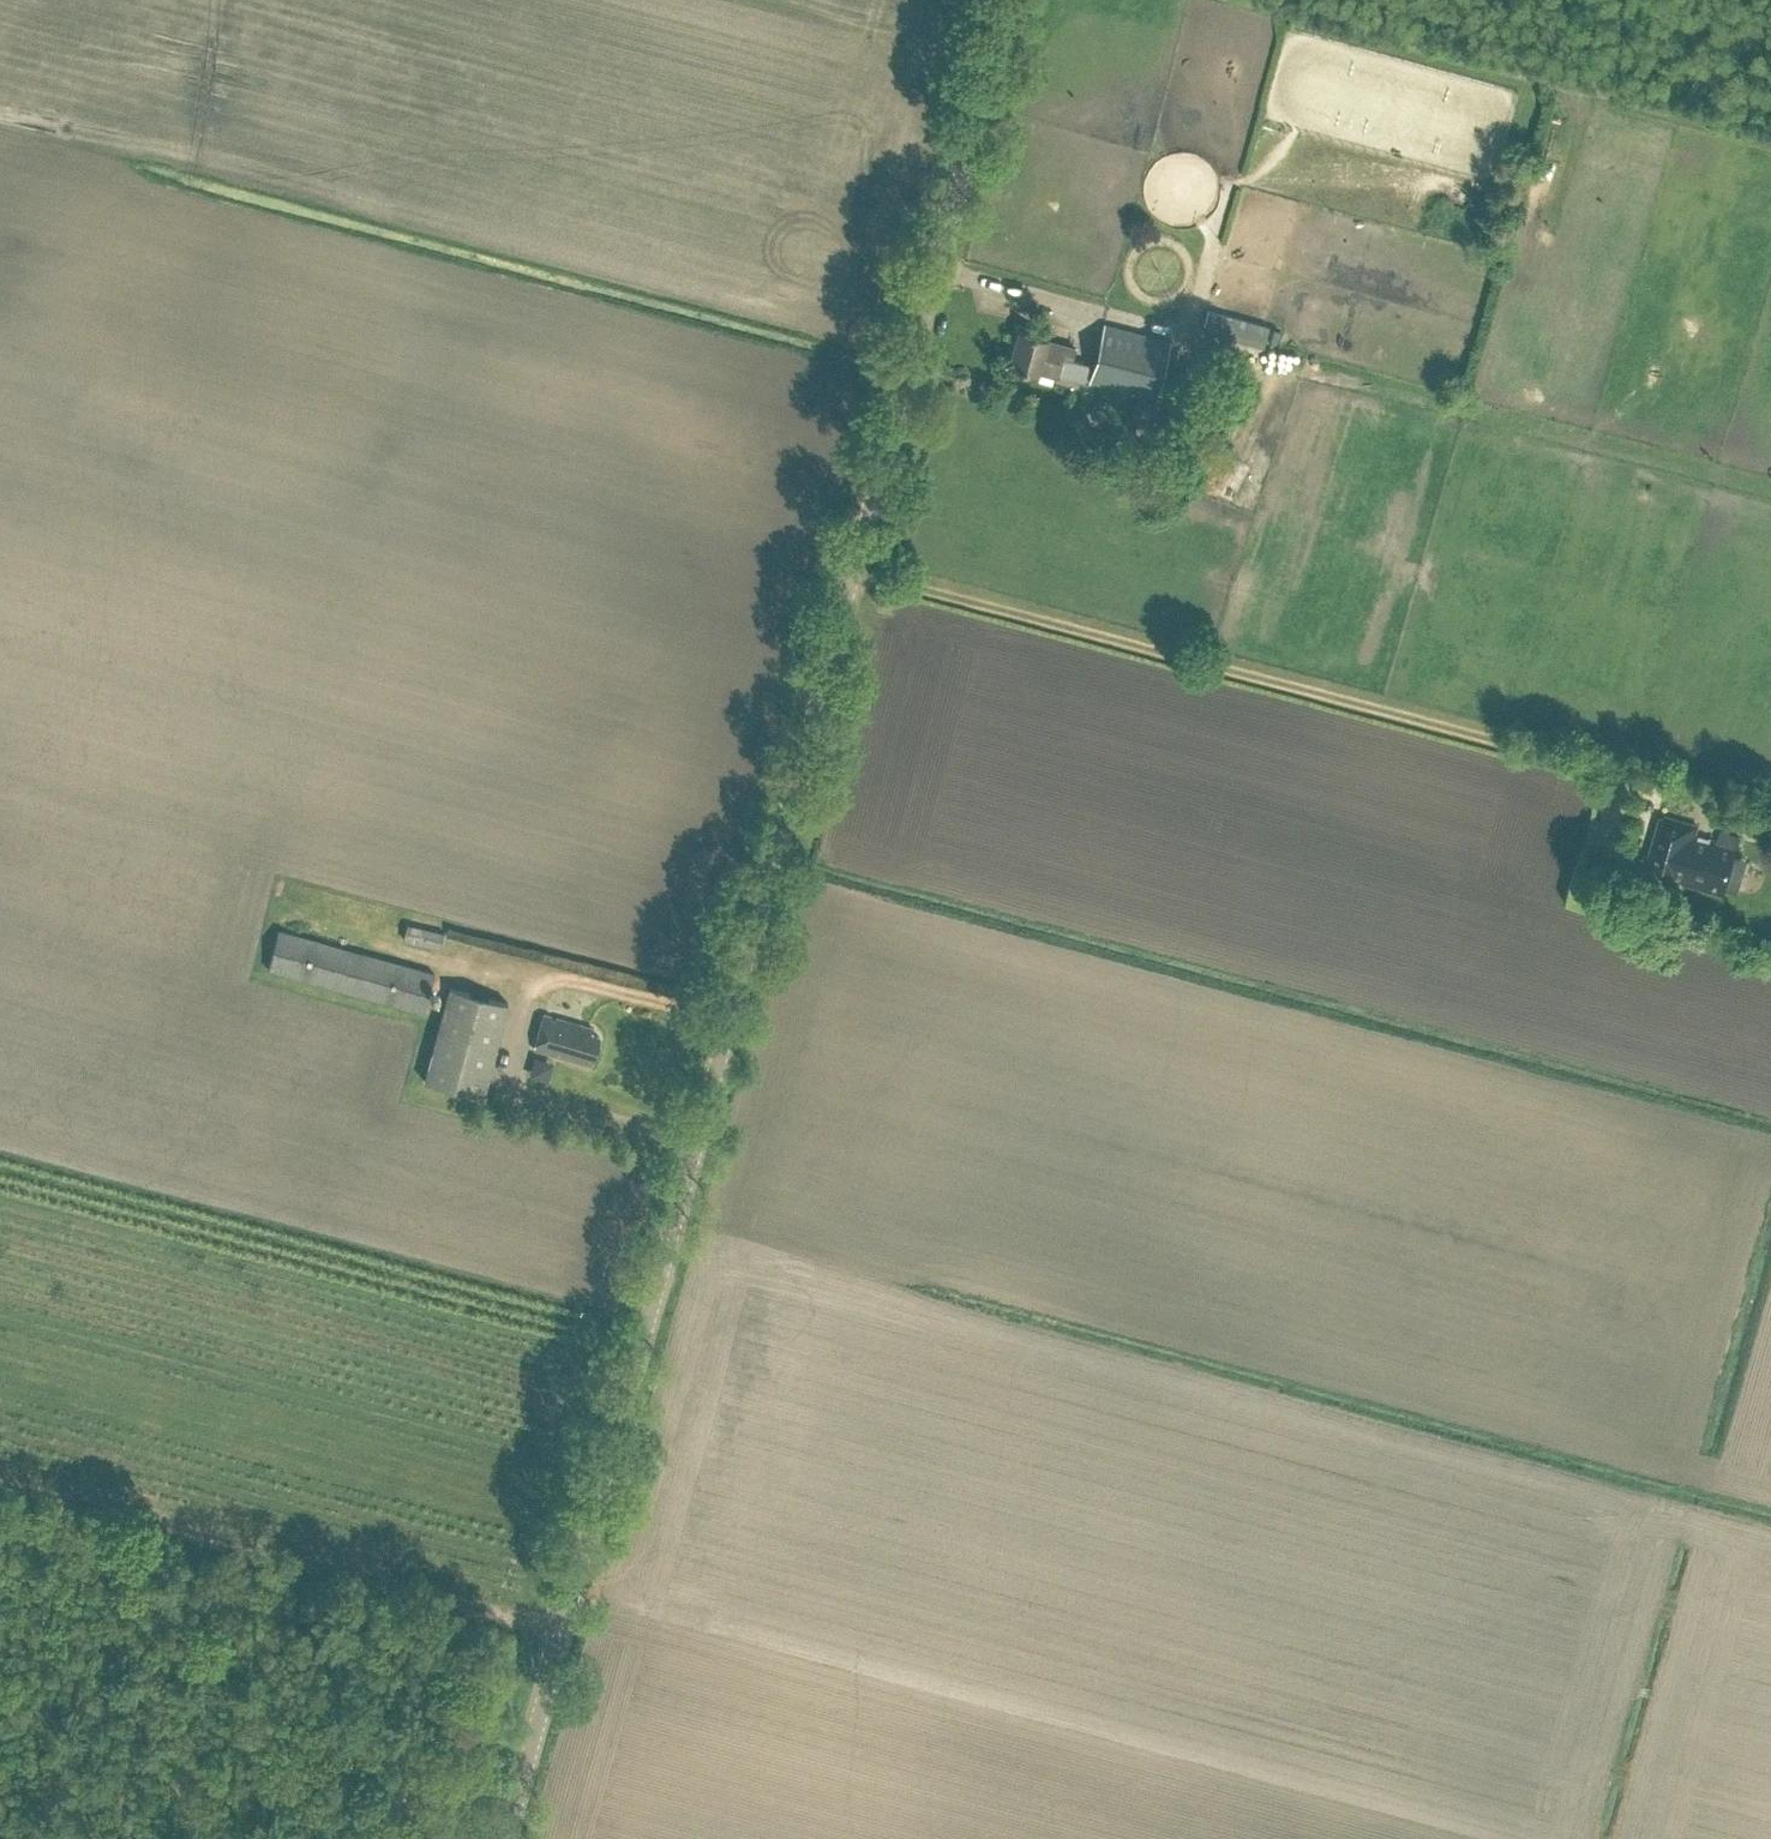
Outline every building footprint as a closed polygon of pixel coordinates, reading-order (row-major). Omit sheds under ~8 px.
[(1209,308),(1205,322),(1267,338),(1271,324),(1209,308)] [(1171,338),(1105,321),(1090,381),(1156,397),(1171,338)] [(1047,336),(1019,329),(1010,364),(1038,371),(1038,369),(1057,375),(1062,355),(1072,358),(1076,346),(1047,338),(1047,336)] [(1196,378),(1179,374),(1165,429),(1182,433),(1196,378)] [(1279,418),(1285,395),(1271,391),(1265,415),(1279,418)] [(1234,506),(1246,470),(1219,461),(1207,497),(1234,506)] [(1698,824),(1666,815),(1653,861),(1674,867),(1671,876),(1725,891),(1726,886),(1737,889),(1747,857),(1735,853),(1741,835),(1721,830),(1718,840),(1696,834),(1698,824)] [(447,932),(408,923),(405,938),(443,947),(447,932)] [(436,970),(281,928),(270,969),(425,1011),(436,970)] [(508,1000),(450,985),(425,1080),(482,1095),(508,1000)] [(594,1026),(544,1012),(534,1047),(591,1063),(599,1035),(592,1033),(594,1026)]
